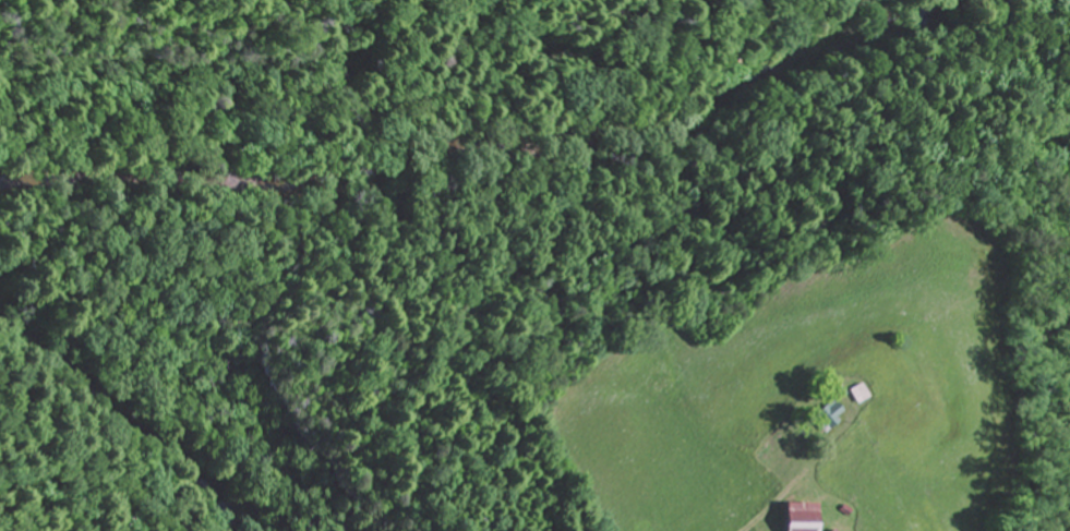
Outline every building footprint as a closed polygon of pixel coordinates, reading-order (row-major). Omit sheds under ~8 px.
[(835,422),(831,418),(838,411),(828,400),(809,417),(823,433),(835,422)] [(784,503),(784,530),(815,530),(815,503),(784,503)]
